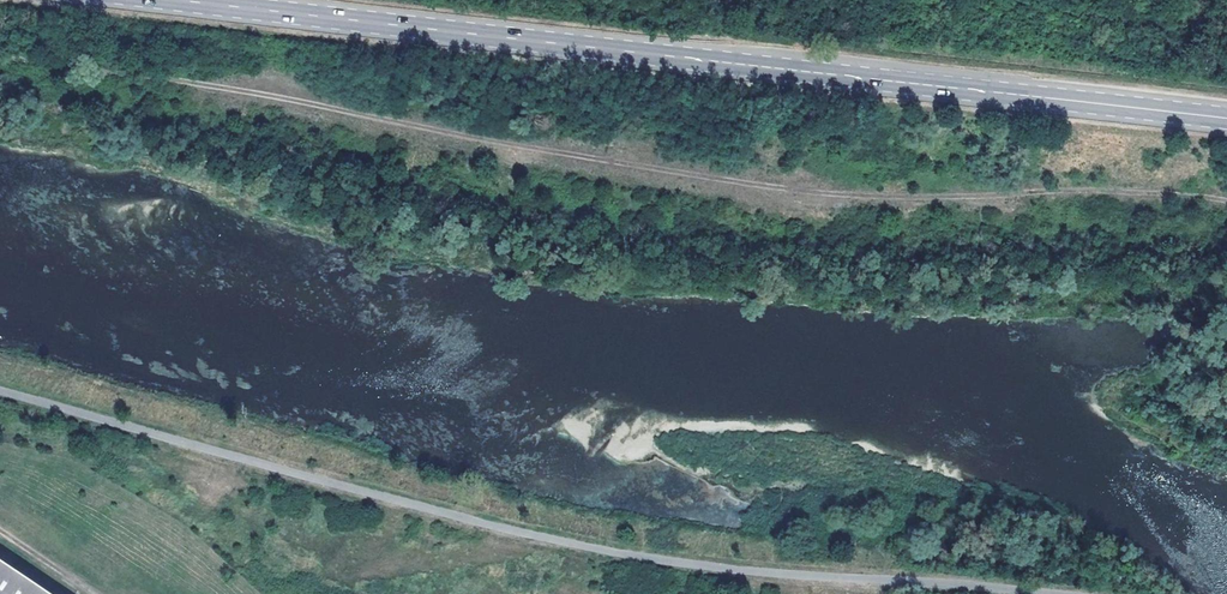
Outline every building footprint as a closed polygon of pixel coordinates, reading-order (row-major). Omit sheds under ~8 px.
[(0,566),(0,593),(42,593),(0,566)]
